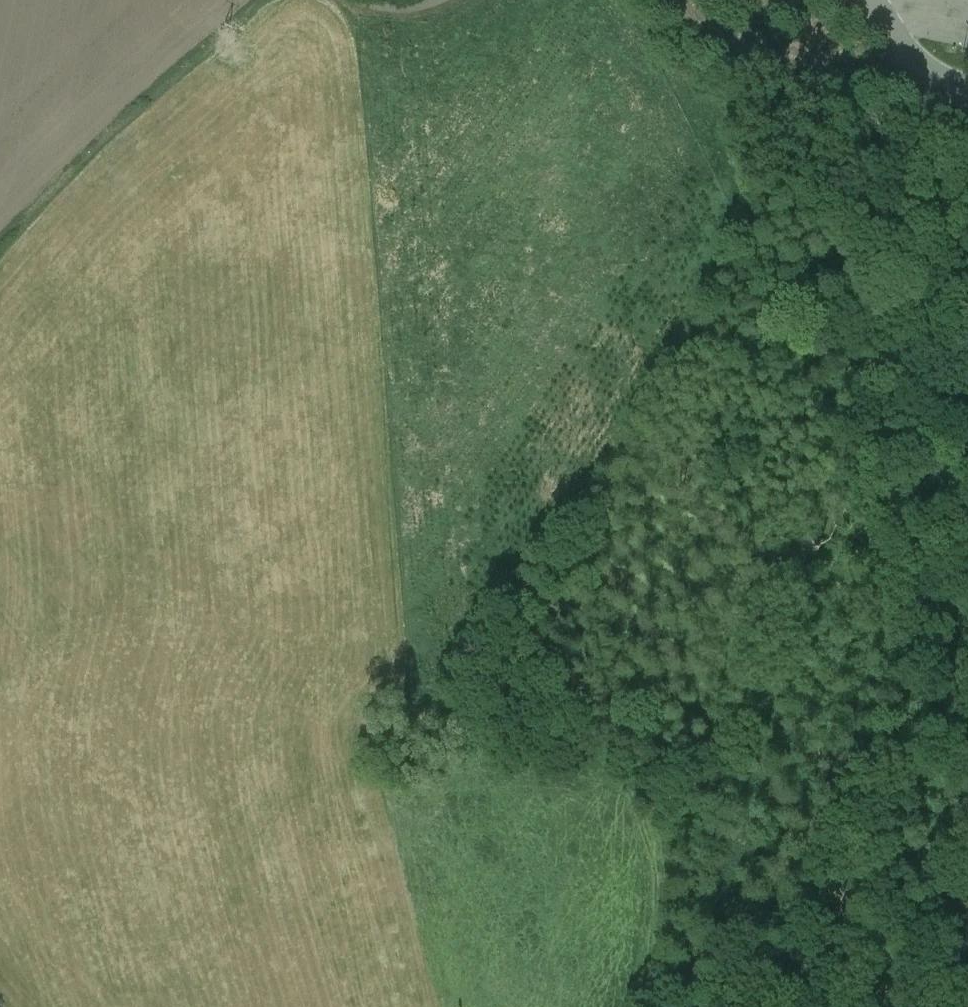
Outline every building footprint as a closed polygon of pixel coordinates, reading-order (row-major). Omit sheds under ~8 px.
[(847,41),(836,23),(829,27),(840,45),(847,41)] [(925,23),(922,34),(967,45),(967,33),(925,23)]
